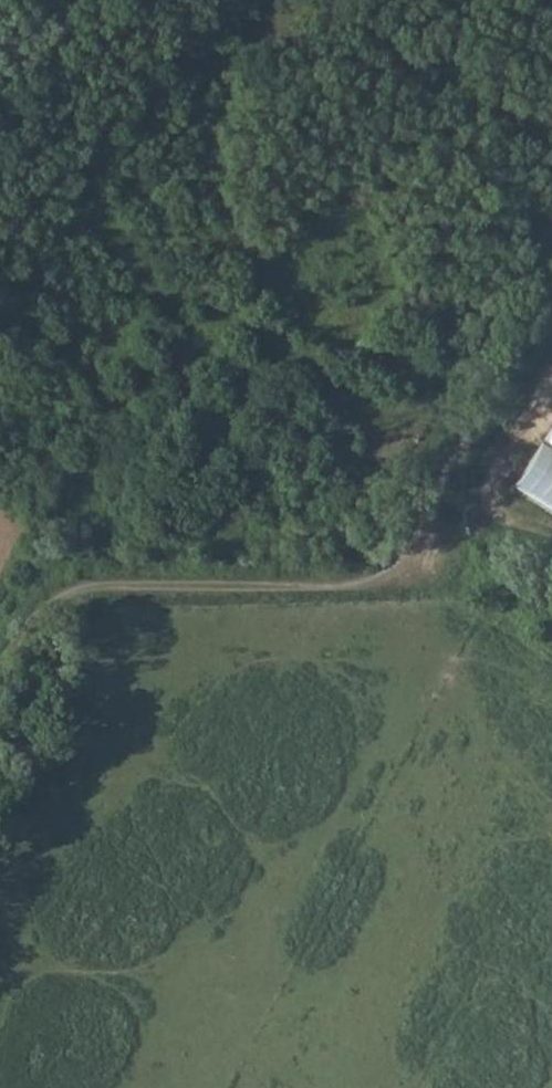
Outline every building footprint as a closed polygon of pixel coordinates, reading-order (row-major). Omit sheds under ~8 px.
[(509,484),(551,510),(551,415),(509,484)]
